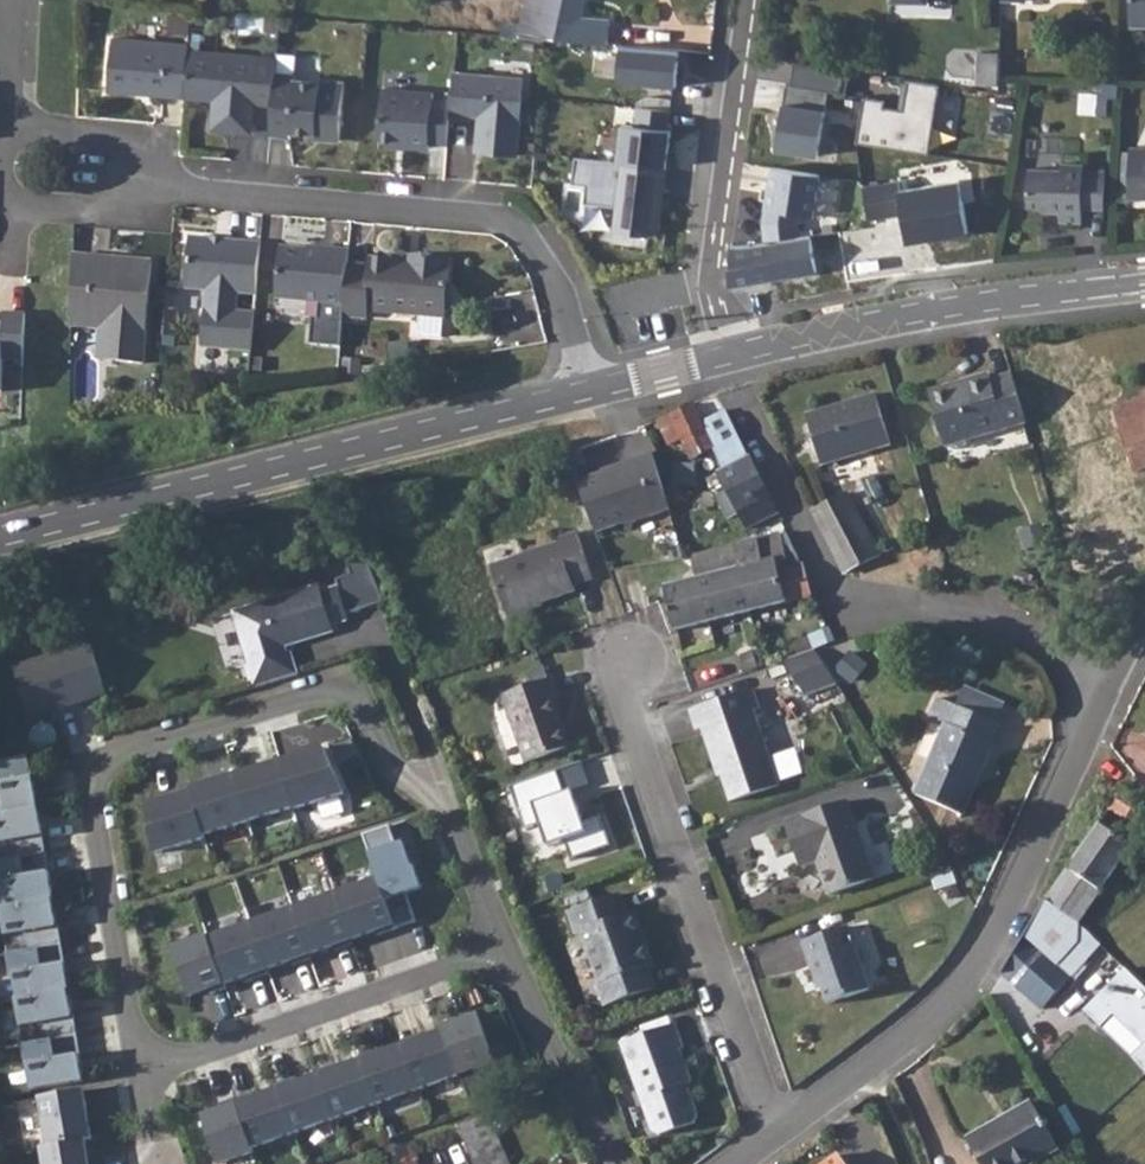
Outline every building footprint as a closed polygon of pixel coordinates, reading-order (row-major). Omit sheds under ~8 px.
[(517,36),(553,39),(558,15),(561,0),(542,0),(540,14),(521,13),(517,36)] [(558,15),(582,17),(585,0),(561,0),(558,15)] [(1131,25),(1144,26),(1144,0),(1132,0),(1131,25)] [(558,15),(553,39),(604,43),(605,44),(606,19),(582,17),(558,15)] [(158,94),(194,97),(198,45),(122,39),(118,90),(143,93),(144,89),(154,90),(158,94)] [(623,45),(620,80),(678,85),(679,71),(680,50),(623,45)] [(978,83),(999,84),(1000,48),(979,48),(978,83)] [(267,56),(198,50),(194,97),(224,100),(228,100),(227,107),(223,111),(222,129),(261,132),(267,56)] [(851,66),(793,56),(778,145),(817,152),(828,93),(846,96),(851,66)] [(532,78),(462,72),(460,100),(459,117),(479,118),(480,110),(489,110),(485,151),(525,155),(532,78)] [(284,73),(279,134),(299,136),(299,130),(332,134),(332,138),(349,140),(353,83),(329,81),(329,82),(304,80),(304,75),(284,73)] [(883,100),(863,97),(855,144),(930,155),(941,86),(907,80),(902,112),(882,109),(883,100)] [(442,93),(391,88),(387,139),(404,140),(418,141),(417,146),(437,147),(438,142),(456,143),(459,117),(460,100),(441,99),(442,93)] [(631,123),(627,160),(676,166),(680,136),(681,129),(677,128),(679,110),(646,106),(644,124),(631,123)] [(1128,145),(1128,195),(1144,195),(1144,145),(1128,145)] [(676,166),(627,160),(585,156),(582,182),(596,184),(594,202),(627,205),(624,231),(658,235),(658,230),(669,231),(673,198),(669,197),(671,186),(674,186),(675,178),(676,166)] [(1027,166),(1026,203),(1047,204),(1046,210),(1058,210),(1058,220),(1080,221),(1081,206),(1102,207),(1102,170),(1081,169),(1081,162),(1060,161),(1059,168),(1027,166)] [(820,173),(770,166),(763,217),(764,242),(801,236),(799,212),(813,214),(820,173)] [(903,247),(964,237),(956,186),(898,195),(896,184),(861,190),(866,222),(898,216),(903,247)] [(801,236),(764,242),(730,249),(727,287),(818,271),(810,235),(801,236)] [(212,347),(262,351),(265,312),(247,311),(248,294),(266,295),(270,243),(235,240),(234,244),(225,244),(221,239),(199,237),(195,289),(217,291),(212,347)] [(332,251),(290,247),(286,297),(354,303),(357,266),(359,250),(333,248),(332,251)] [(379,267),(357,266),(354,303),(353,315),(376,317),(377,310),(454,316),(455,310),(463,303),(464,289),(457,282),(459,264),(458,264),(458,258),(427,256),(427,262),(380,258),(379,267)] [(130,260),(84,257),(83,327),(113,330),(131,331),(129,362),(155,364),(163,262),(137,260),(136,264),(130,263),(130,260)] [(189,312),(176,311),(174,338),(187,338),(189,312)] [(33,314),(12,314),(11,324),(0,323),(0,392),(10,393),(11,361),(31,361),(33,314)] [(448,330),(448,317),(422,316),(421,330),(448,330)] [(131,331),(113,330),(111,361),(129,362),(131,331)] [(1023,420),(1009,372),(989,379),(987,372),(962,379),(964,386),(927,397),(941,444),(944,443),(948,446),(953,449),(968,445),(971,439),(970,437),(1023,420)] [(873,394),(805,414),(820,465),(887,446),(873,394)] [(1093,417),(1116,477),(1144,467),(1144,398),(1093,417)] [(692,404),(668,416),(681,442),(690,459),(711,448),(722,471),(719,474),(726,488),(715,493),(728,519),(739,513),(746,528),(776,514),(730,425),(724,412),(701,423),(692,404)] [(668,416),(644,427),(656,453),(681,442),(668,416)] [(652,454),(576,478),(598,532),(668,509),(652,454)] [(693,486),(693,465),(675,464),(675,483),(693,486)] [(843,493),(811,510),(842,573),(876,556),(843,493)] [(489,567),(503,609),(537,598),(539,604),(572,592),(570,588),(592,581),(575,532),(554,540),(556,545),(489,567)] [(785,533),(731,546),(747,611),(810,597),(803,566),(775,573),(773,563),(798,557),(785,533)] [(1040,545),(1022,550),(1025,561),(1043,556),(1040,545)] [(705,552),(688,557),(691,581),(660,589),(673,630),(747,611),(731,546),(705,552)] [(246,665),(252,687),(298,673),(292,652),(287,653),(284,641),(296,637),(298,643),(335,632),(333,625),(350,620),(339,585),(322,590),(320,583),(235,609),(250,664),(246,665)] [(537,598),(503,609),(507,618),(539,607),(539,604),(537,598)] [(92,638),(15,665),(34,718),(111,690),(92,638)] [(812,651),(782,662),(804,698),(835,686),(812,651)] [(553,677),(504,694),(526,760),(571,745),(555,697),(559,696),(553,677)] [(964,686),(955,706),(993,722),(1002,703),(964,686)] [(698,731),(710,768),(717,765),(720,777),(727,802),(774,786),(750,714),(757,712),(751,691),(686,713),(692,734),(698,731)] [(945,723),(914,795),(961,816),(991,744),(989,742),(996,724),(993,722),(955,706),(936,697),(928,715),(945,723)] [(205,784),(163,796),(166,806),(153,810),(139,814),(154,861),(205,846),(204,842),(249,829),(247,823),(292,809),(292,810),(343,795),(328,747),(297,756),(205,784)] [(27,1093),(81,1084),(77,1058),(79,1058),(72,1017),(70,1017),(65,992),(67,992),(56,926),(54,926),(50,901),(52,900),(31,778),(25,755),(0,762),(0,932),(7,976),(9,976),(14,1001),(12,1002),(27,1093)] [(717,765),(710,768),(714,779),(720,777),(717,765)] [(553,770),(507,786),(522,828),(536,823),(544,846),(561,840),(568,858),(606,845),(596,815),(579,821),(576,810),(573,802),(565,804),(553,770)] [(1044,902),(1079,925),(1079,922),(1144,828),(1144,820),(1116,799),(1044,902)] [(781,822),(792,851),(810,844),(815,861),(826,895),(871,879),(845,803),(843,801),(781,822)] [(377,880),(206,940),(223,986),(239,980),(247,978),(248,981),(267,975),(265,971),(279,966),(289,962),(291,967),(309,960),(308,956),(332,948),(333,952),(352,945),(350,941),(365,936),(374,933),(376,937),(415,923),(405,895),(420,890),(416,878),(412,868),(410,868),(402,844),(395,846),(388,826),(361,836),(377,880)] [(810,844),(792,851),(797,866),(815,861),(810,844)] [(643,968),(632,937),(637,934),(630,913),(621,916),(613,894),(564,912),(571,934),(578,933),(596,983),(592,984),(602,1009),(650,990),(643,968)] [(1044,902),(1001,974),(1044,1009),(1071,978),(1057,966),(1077,944),(1079,925),(1044,902)] [(842,926),(799,943),(812,982),(816,981),(825,1006),(865,989),(842,926)] [(637,934),(632,937),(643,968),(648,965),(637,934)] [(1077,944),(1057,966),(1071,978),(1092,956),(1077,944)] [(1125,970),(1084,1012),(1102,1029),(1114,1016),(1144,1046),(1132,1059),(1144,1071),(1144,989),(1125,970)] [(493,1065),(475,1015),(442,1027),(443,1031),(420,1039),(418,1036),(400,1042),(401,1046),(378,1054),(377,1050),(369,1053),(358,1057),(360,1061),(337,1069),(335,1065),(329,1067),(317,1071),(318,1076),(295,1084),(294,1080),(286,1083),(275,1086),(277,1090),(254,1098),(252,1094),(246,1097),(218,1107),(220,1111),(209,1115),(200,1118),(217,1163),(227,1163),(253,1155),(251,1150),(493,1065)] [(679,1087),(686,1084),(688,1084),(677,1052),(679,1050),(670,1026),(616,1046),(650,1137),(660,1141),(693,1129),(697,1119),(690,1097),(682,1096),(679,1087)] [(690,1097),(686,1084),(679,1087),(682,1096),(690,1097)] [(37,1100),(45,1149),(38,1150),(41,1163),(87,1163),(86,1163),(83,1143),(90,1142),(82,1093),(37,1100)] [(980,1163),(1031,1163),(1058,1149),(1031,1102),(965,1140),(980,1163)] [(457,1127),(473,1163),(502,1163),(498,1154),(504,1151),(489,1116),(457,1127)]
